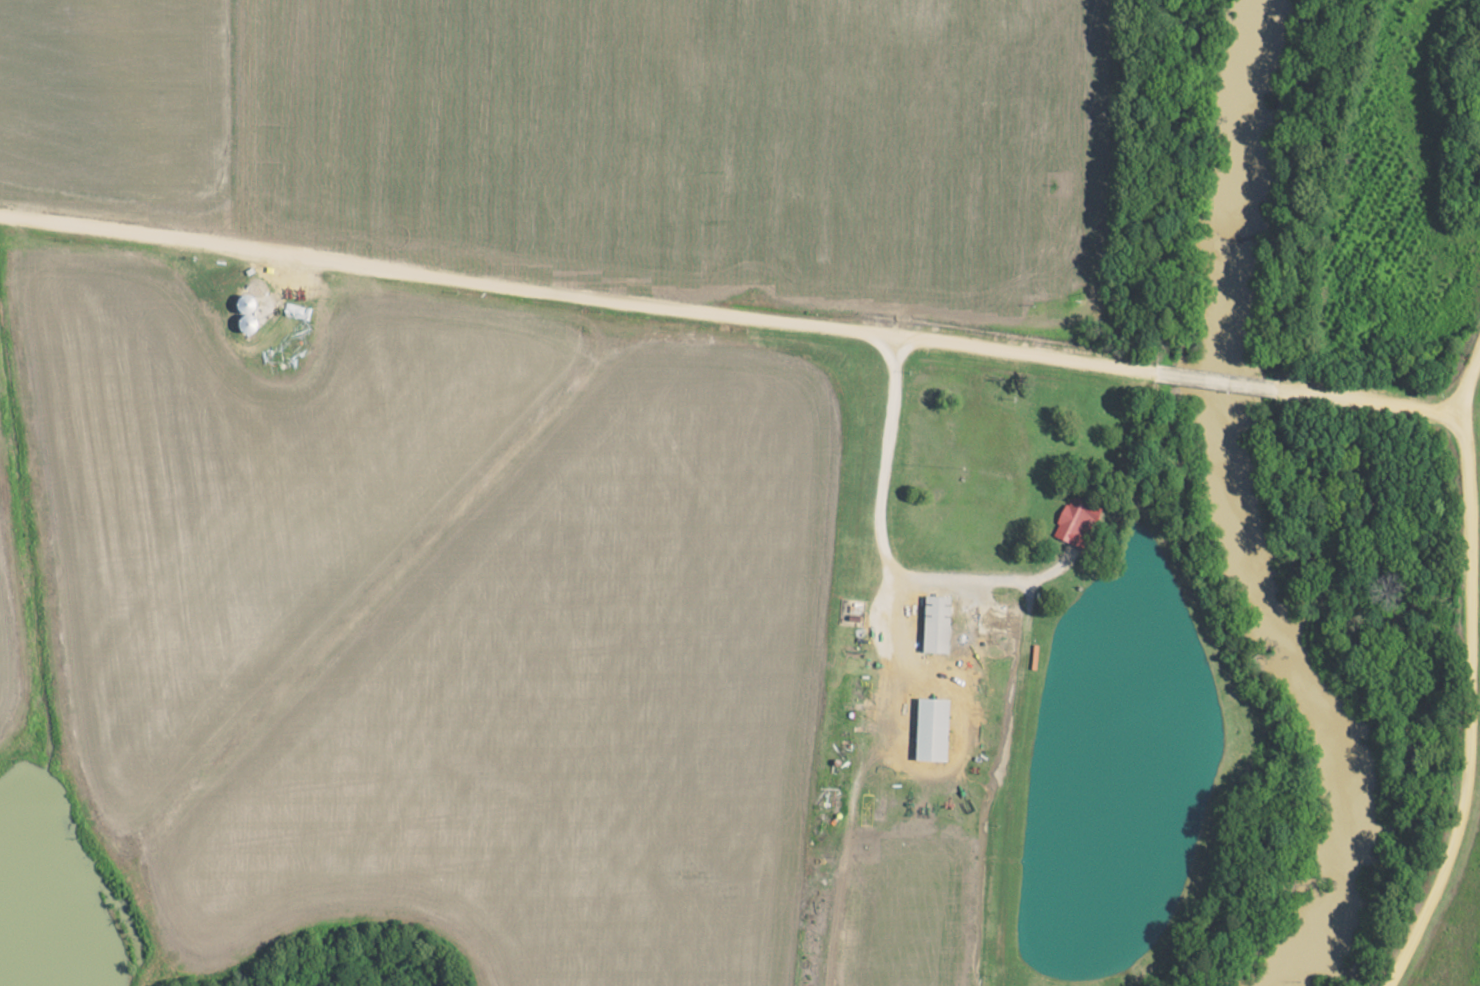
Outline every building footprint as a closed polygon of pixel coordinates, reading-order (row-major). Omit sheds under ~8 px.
[(248,296),(265,296),(264,280),(241,280),(241,297),(231,298),(231,316),(234,316),(235,332),(249,332),(249,314),(248,314),(248,296)] [(1076,549),(1101,507),(1076,491),(1050,533),(1076,549)] [(946,597),(920,596),(919,653),(945,654),(946,597)] [(943,762),(945,699),(914,698),(912,761),(943,762)] [(820,849),(812,849),(812,867),(819,867),(820,849)]
